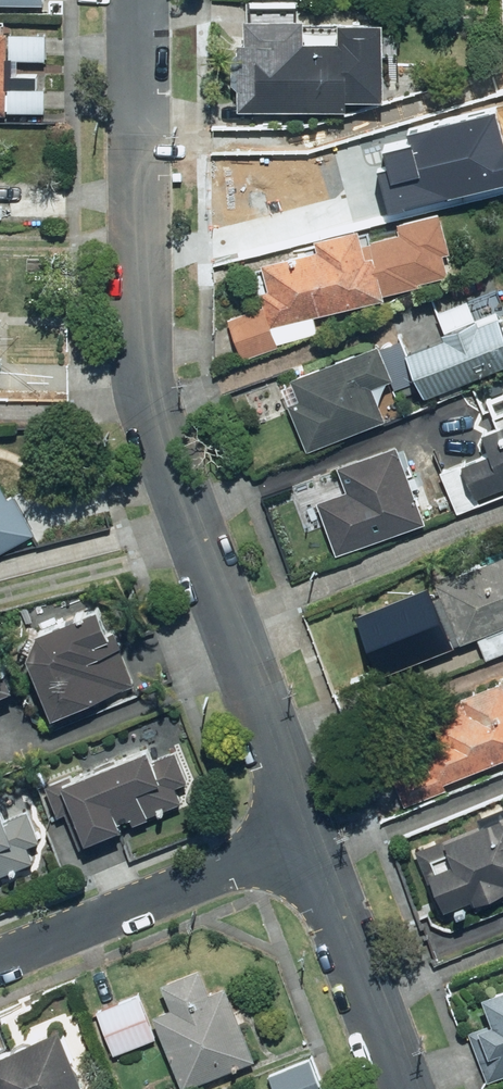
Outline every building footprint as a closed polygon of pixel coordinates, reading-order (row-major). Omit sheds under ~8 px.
[(242,105),(351,109),(352,98),(389,99),(390,87),(399,88),(401,24),(388,24),(388,19),(344,18),(344,25),(310,24),(310,16),(299,16),(299,0),(293,0),(248,0),(247,37),(244,37),(242,105)] [(49,114),(51,33),(0,32),(0,113),(49,114)] [(384,209),(502,181),(502,151),(499,152),(491,116),(408,136),(411,145),(383,152),(388,171),(376,174),(384,209)] [(322,331),(318,316),(452,273),(445,254),(454,251),(443,211),(402,223),(404,232),(367,242),(363,227),(318,239),(321,249),(259,265),(275,327),(283,325),(287,340),(322,331)] [(450,330),(438,299),(398,313),(410,348),(427,395),(502,367),(502,311),(450,330)] [(380,341),(292,374),(302,402),(295,405),(310,446),(387,419),(375,385),(394,378),(380,341)] [(491,398),(500,421),(484,428),(492,449),(443,469),(460,511),(502,494),(502,393),(491,398)] [(397,441),(290,487),(307,528),(327,520),(343,557),(431,519),(397,441)] [(37,534),(14,492),(9,495),(0,479),(0,555),(37,534)] [(380,676),(477,640),(485,661),(502,654),(502,553),(435,578),(441,594),(361,624),(380,676)] [(106,605),(23,640),(56,717),(139,682),(106,605)] [(14,689),(0,654),(0,695),(14,689)] [(407,804),(450,788),(448,782),(502,761),(502,681),(416,715),(434,761),(396,775),(407,804)] [(190,781),(178,749),(158,757),(154,744),(47,784),(58,815),(69,811),(82,846),(188,807),(180,785),(190,781)] [(38,860),(30,844),(43,838),(30,810),(9,820),(2,804),(0,805),(0,877),(38,860)] [(502,895),(502,815),(415,850),(443,919),(457,914),(454,906),(472,899),(475,907),(502,895)] [(204,967),(164,981),(173,1006),(159,1011),(185,1084),(257,1058),(230,984),(213,990),(204,967)] [(471,1029),(491,1082),(502,1077),(502,991),(488,996),(497,1020),(471,1029)] [(143,993),(96,1011),(114,1057),(160,1039),(143,993)] [(65,1025),(0,1050),(0,1088),(90,1088),(65,1025)] [(314,1055),(270,1073),(277,1088),(328,1088),(314,1055)]
